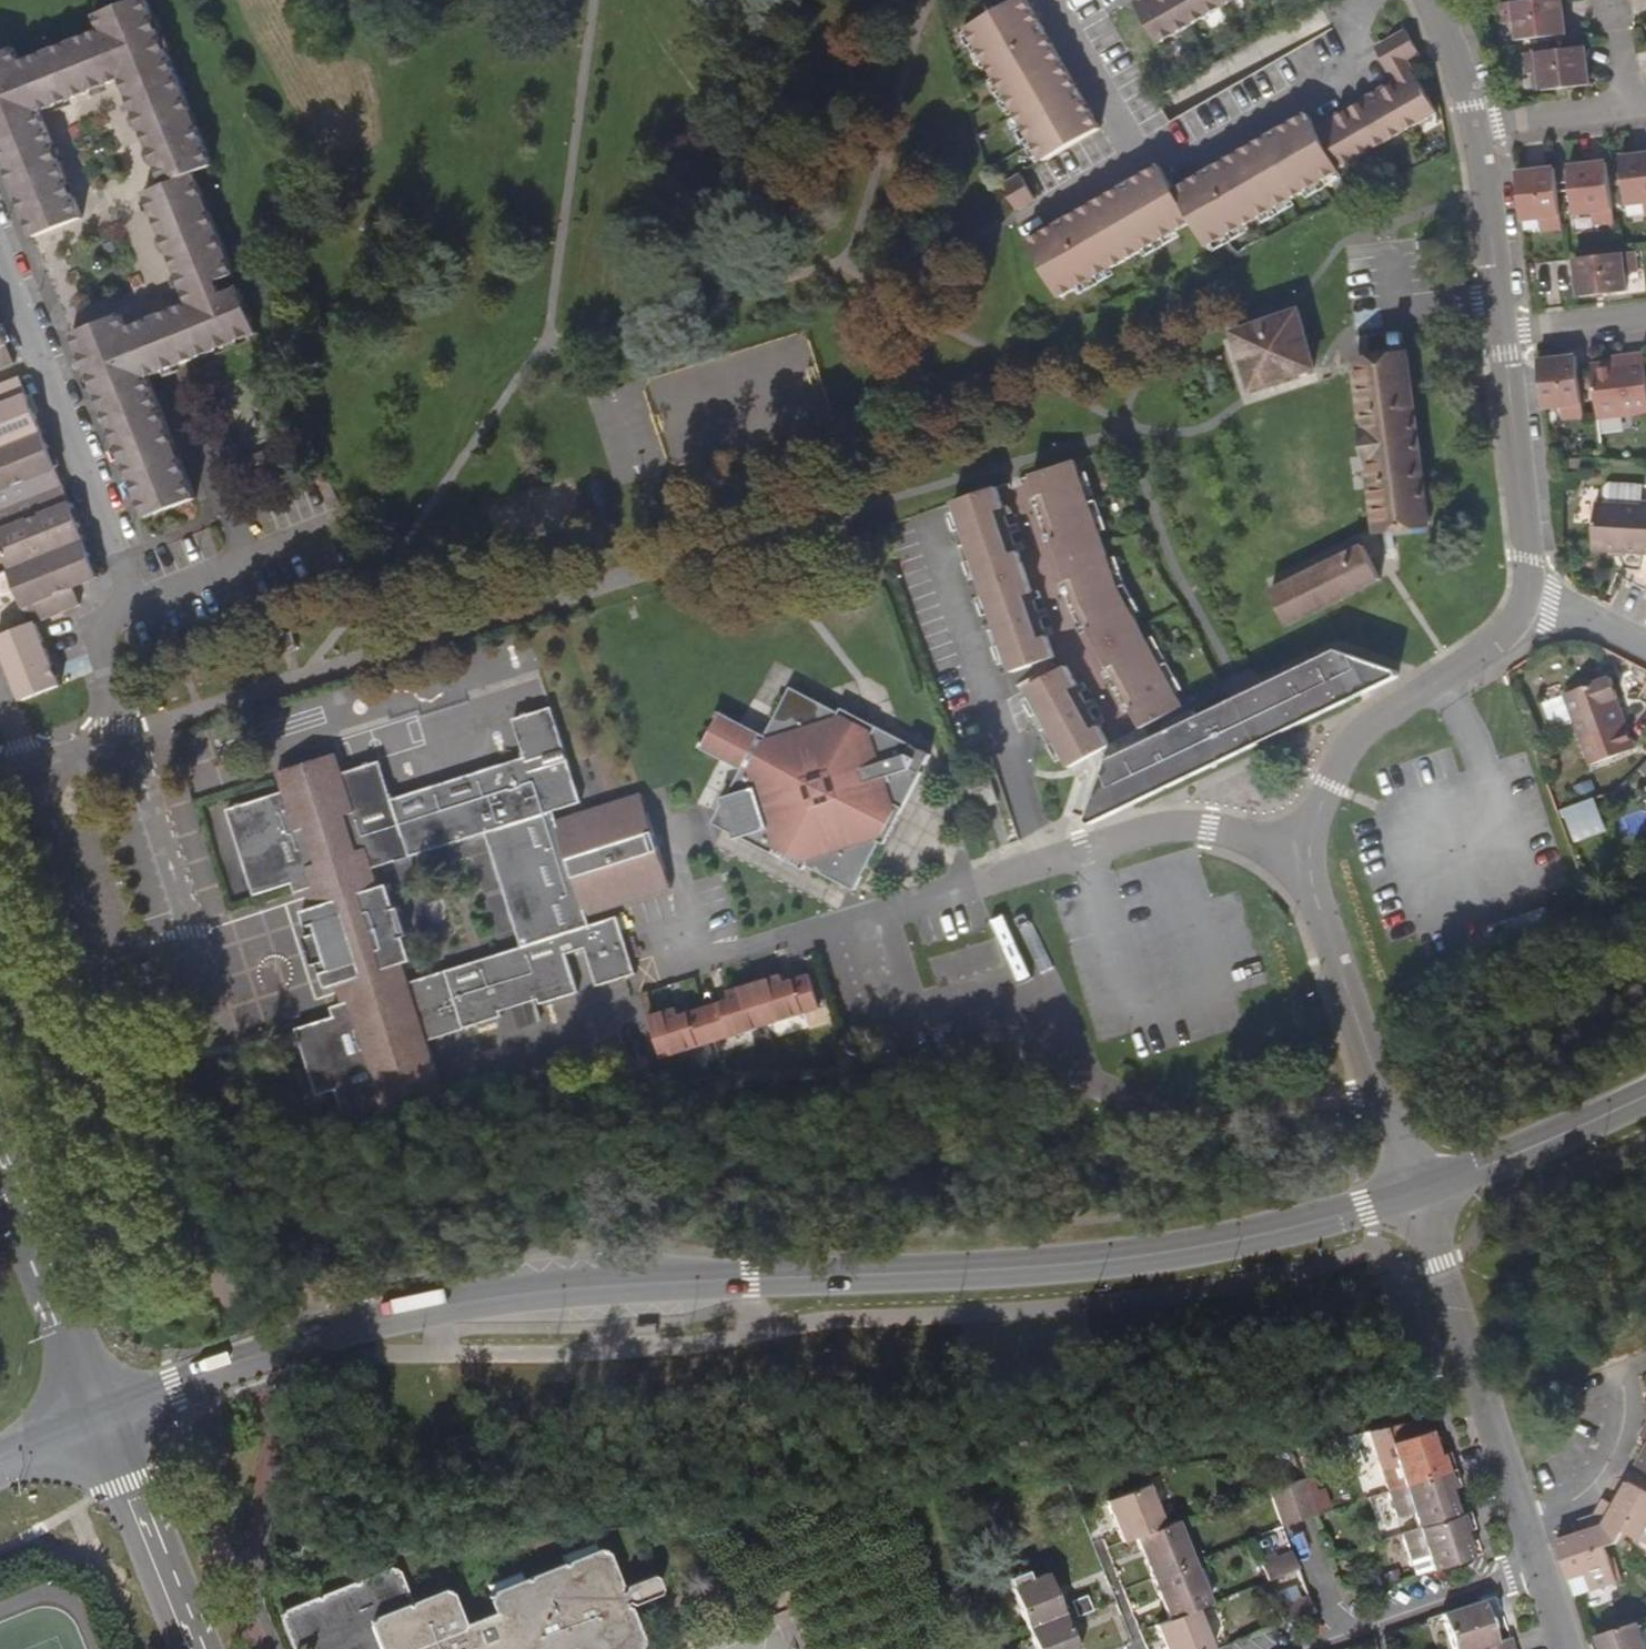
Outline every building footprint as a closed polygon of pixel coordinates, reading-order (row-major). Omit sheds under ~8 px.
[(0,54),(0,156),(32,237),(81,217),(39,111),(120,80),(162,184),(143,192),(186,305),(125,328),(120,314),(70,334),(143,519),(193,500),(144,377),(172,366),(255,333),(238,286),(220,293),(216,281),(233,274),(193,173),(213,166),(146,0),(133,0),(95,16),(100,28),(19,61),(13,48),(0,54)] [(965,30),(1043,164),(1100,130),(1023,0),(1016,0),(965,30)] [(1155,42),(1227,0),(1131,0),(1155,42)] [(1502,4),(1503,23),(1518,21),(1521,40),(1567,35),(1563,0),(1533,0),(1502,4)] [(1400,31),(1382,42),(1385,48),(1376,53),(1386,69),(1401,60),(1413,53),(1400,31)] [(1373,48),(1376,53),(1385,48),(1382,42),(1373,48)] [(1586,46),(1525,54),(1526,73),(1540,72),(1543,91),(1590,85),(1586,46)] [(1407,69),(1401,60),(1386,69),(1392,79),(1407,69)] [(1168,184),(1160,170),(1158,167),(1026,245),(1058,300),(1191,222),(1207,250),(1339,172),(1338,170),(1433,113),(1407,69),(1392,79),(1312,127),(1304,114),(1172,191),(1168,184)] [(1621,159),(1628,206),(1645,204),(1645,209),(1645,156),(1621,159)] [(1616,224),(1609,163),(1570,168),(1576,214),(1593,213),(1595,226),(1616,224)] [(1167,166),(1160,170),(1168,184),(1175,179),(1167,166)] [(1521,197),(1524,221),(1540,218),(1543,233),(1563,230),(1556,170),(1517,174),(1521,197)] [(1002,189),(1017,212),(1035,202),(1021,177),(1002,189)] [(1637,252),(1619,254),(1577,259),(1581,298),(1628,292),(1625,274),(1640,272),(1637,252)] [(1318,368),(1307,332),(1305,325),(1300,310),(1233,331),(1252,389),(1318,368)] [(9,344),(0,323),(0,347),(9,344)] [(9,344),(0,347),(0,369),(16,363),(9,344)] [(1599,419),(1645,414),(1645,367),(1645,354),(1622,356),(1623,363),(1593,366),(1599,419)] [(1429,525),(1410,358),(1357,364),(1375,531),(1429,525)] [(1542,366),(1548,413),(1567,410),(1570,425),(1588,422),(1580,362),(1542,366)] [(0,386),(0,449),(43,431),(21,377),(0,386)] [(43,431),(0,449),(0,512),(40,496),(34,480),(59,470),(43,431)] [(248,459),(255,475),(280,465),(274,449),(248,459)] [(1587,463),(1576,462),(1575,474),(1586,475),(1587,463)] [(1078,464),(1034,478),(1041,500),(1049,498),(1052,506),(1062,533),(1064,541),(1056,543),(1069,585),(1077,582),(1080,593),(1086,608),(1086,609),(1093,620),(1097,628),(1089,633),(1110,673),(1120,668),(1123,674),(1136,700),(1140,707),(1130,713),(1141,733),(1181,711),(1174,697),(1146,643),(1132,616),(1120,594),(1113,569),(1102,537),(1082,478),(1078,464)] [(66,487),(59,470),(34,480),(40,496),(66,487)] [(1089,476),(1082,478),(1102,537),(1109,535),(1089,476)] [(572,483),(508,503),(518,540),(583,519),(572,483)] [(1645,502),(1645,500),(1645,489),(1615,486),(1609,490),(1608,505),(1600,504),(1596,549),(1645,553),(1645,502)] [(72,503),(66,487),(40,496),(47,513),(72,503)] [(999,490),(956,505),(960,517),(979,574),(989,602),(1009,660),(1014,674),(1033,667),(1035,674),(1047,671),(1044,663),(1055,660),(1049,639),(1041,641),(1038,632),(1027,604),(1025,597),(1033,595),(1021,555),(1013,558),(1010,550),(1001,524),(998,516),(1007,513),(999,490)] [(72,503),(47,513),(40,496),(0,512),(0,540),(13,571),(86,542),(88,541),(72,503)] [(1036,511),(1044,508),(1052,506),(1049,498),(1041,500),(1034,502),(1036,511)] [(1044,508),(1053,536),(1062,533),(1052,506),(1044,508)] [(1014,510),(1007,513),(998,516),(1001,524),(1009,521),(1017,518),(1014,510)] [(972,576),(979,574),(960,517),(952,520),(972,576)] [(1009,521),(1001,524),(1010,550),(1018,547),(1009,521)] [(1062,533),(1053,536),(1046,538),(1049,546),(1056,543),(1064,541),(1062,533)] [(100,577),(86,542),(13,571),(11,572),(33,626),(38,624),(89,603),(82,584),(100,577)] [(1018,547),(1010,550),(1013,558),(1021,555),(1028,552),(1026,545),(1018,547)] [(1377,578),(1375,575),(1358,545),(1325,563),(1269,591),(1286,627),(1334,600),(1340,608),(1346,604),(1341,596),(1367,581),(1371,587),(1376,584),(1373,580),(1377,578)] [(1119,566),(1113,569),(1120,594),(1127,590),(1119,566)] [(1065,597),(1072,596),(1080,593),(1077,582),(1069,585),(1062,587),(1065,597)] [(1127,590),(1120,594),(1132,616),(1140,613),(1127,591),(1127,590)] [(1027,604),(1036,601),(1044,599),(1041,592),(1033,595),(1025,597),(1027,604)] [(1072,596),(1078,611),(1086,608),(1080,593),(1072,596)] [(1046,629),(1036,601),(1027,604),(1038,632),(1046,629)] [(1000,663),(1009,660),(989,602),(982,606),(1000,663)] [(1078,611),(1084,624),(1093,620),(1086,609),(1086,608),(1078,611)] [(1093,620),(1084,624),(1078,628),(1083,636),(1089,633),(1097,628),(1093,620)] [(0,639),(0,647),(22,702),(63,686),(56,668),(38,624),(33,626),(0,639)] [(1054,628),(1046,629),(1038,632),(1041,641),(1049,639),(1058,636),(1054,628)] [(293,636),(274,642),(281,657),(298,650),(293,636)] [(1153,640),(1146,643),(1174,697),(1181,693),(1153,640)] [(1340,656),(1233,704),(1149,746),(1106,765),(1102,775),(1240,711),(1267,698),(1351,659),(1340,656)] [(1397,676),(1351,659),(1267,698),(1284,736),(1361,701),(1398,683),(1398,679),(1397,676)] [(1108,682),(1113,679),(1123,674),(1120,668),(1110,673),(1105,676),(1108,682)] [(1100,754),(1108,750),(1099,731),(1090,735),(1086,728),(1072,702),(1069,697),(1077,692),(1065,671),(1050,680),(1039,686),(1026,692),(1033,705),(1060,757),(1068,771),(1100,754)] [(1050,680),(1047,671),(1035,674),(1039,686),(1050,680)] [(1113,679),(1127,705),(1136,700),(1123,674),(1113,679)] [(1621,698),(1613,680),(1567,698),(1583,741),(1627,723),(1618,699),(1621,698)] [(868,728),(792,688),(767,737),(761,733),(760,736),(718,714),(719,712),(709,707),(707,712),(709,713),(696,739),(693,738),(691,743),(700,748),(702,746),(743,767),(727,797),(722,798),(724,804),(715,821),(733,831),(734,838),(747,834),(749,840),(804,869),(807,864),(854,890),(880,842),(884,844),(930,755),(870,724),(868,728)] [(1072,702),(1080,698),(1087,694),(1083,688),(1077,692),(1069,697),(1072,702)] [(1557,725),(1574,718),(1564,694),(1547,701),(1557,725)] [(1086,728),(1094,723),(1080,698),(1072,702),(1086,728)] [(1256,749),(1284,736),(1267,698),(1240,711),(1256,749)] [(1136,700),(1127,705),(1122,708),(1125,715),(1130,713),(1140,707),(1136,700)] [(1053,760),(1060,757),(1033,705),(1026,708),(1053,760)] [(339,1005),(330,1008),(333,1018),(296,1030),(317,1095),(335,1090),(346,1127),(386,1114),(386,1116),(442,1099),(424,1042),(461,1030),(461,1028),(499,1017),(497,1008),(536,995),(538,1003),(577,992),(564,953),(583,947),(596,985),(625,976),(633,973),(615,919),(588,927),(585,915),(613,906),(668,889),(640,795),(555,821),(551,811),(578,802),(550,710),(513,721),(523,758),(387,800),(376,764),(340,774),(333,755),(275,772),(281,792),(226,809),(253,895),(290,884),(293,893),(303,890),(309,910),(299,913),(307,937),(303,938),(302,939),(310,966),(312,965),(316,964),(323,989),(333,985),(339,1005)] [(1086,826),(1131,807),(1256,749),(1240,711),(1102,775),(1084,822),(1086,826)] [(1100,719),(1094,723),(1086,728),(1090,735),(1099,731),(1104,727),(1100,719)] [(1100,754),(1106,765),(1149,746),(1141,733),(1108,750),(1100,754)] [(997,804),(987,776),(967,783),(977,811),(997,804)] [(1595,798),(1564,810),(1575,841),(1606,830),(1595,798)] [(808,975),(783,983),(776,986),(773,978),(735,990),(737,997),(670,1019),(668,1012),(648,1018),(661,1057),(818,1007),(808,975)] [(781,975),(773,978),(776,986),(783,983),(781,975)] [(1455,1469),(1450,1453),(1437,1457),(1429,1432),(1390,1444),(1395,1460),(1379,1465),(1388,1492),(1455,1469)] [(1645,1470),(1645,1452),(1638,1465),(1645,1470)] [(1401,1534),(1456,1516),(1448,1491),(1461,1487),(1455,1469),(1388,1492),(1401,1534)] [(1299,1522),(1314,1516),(1302,1480),(1285,1486),(1299,1522)] [(1596,1517),(1617,1542),(1624,1531),(1645,1544),(1645,1493),(1629,1483),(1615,1506),(1605,1501),(1596,1517)] [(1135,1538),(1164,1527),(1147,1485),(1106,1501),(1122,1543),(1135,1538)] [(1285,1486),(1269,1492),(1282,1528),(1283,1527),(1299,1522),(1285,1486)] [(1475,1528),(1469,1511),(1456,1516),(1401,1534),(1409,1560),(1426,1555),(1432,1572),(1470,1559),(1462,1532),(1475,1528)] [(1570,1583),(1575,1597),(1619,1583),(1606,1545),(1617,1542),(1596,1517),(1579,1522),(1583,1533),(1558,1542),(1561,1553),(1570,1583)] [(1169,1525),(1164,1527),(1135,1538),(1151,1579),(1193,1563),(1176,1522),(1169,1525)] [(624,1614),(656,1601),(659,1594),(654,1581),(647,1578),(614,1590),(599,1552),(597,1553),(594,1545),(560,1559),(563,1566),(522,1582),(519,1575),(487,1588),(490,1596),(485,1597),(493,1618),(459,1632),(445,1595),(408,1610),(392,1572),(279,1618),(292,1648),(605,1648),(596,1625),(624,1614)] [(1268,1580),(1298,1569),(1292,1552),(1262,1564),(1268,1580)] [(1432,1572),(1426,1555),(1409,1560),(1415,1578),(1432,1572)] [(1168,1620),(1197,1609),(1210,1604),(1193,1563),(1151,1579),(1168,1620)] [(1027,1629),(1061,1615),(1044,1574),(1030,1580),(1027,1572),(1007,1580),(1027,1629)] [(1294,1586),(1289,1587),(1294,1601),(1298,1599),(1294,1586)] [(1294,1601),(1289,1587),(1275,1592),(1279,1605),(1294,1601)] [(1077,1617),(1093,1610),(1087,1594),(1070,1601),(1077,1617)] [(1283,1623),(1313,1613),(1308,1597),(1298,1599),(1294,1601),(1279,1605),(1278,1606),(1283,1623)] [(1441,1614),(1452,1648),(1474,1648),(1479,1647),(1480,1648),(1514,1648),(1510,1637),(1497,1641),(1483,1600),(1441,1614)] [(1197,1609),(1168,1620),(1155,1626),(1164,1648),(1213,1648),(1197,1609)] [(624,1614),(596,1625),(605,1648),(638,1648),(624,1614)] [(1061,1615),(1027,1629),(1035,1648),(1075,1648),(1061,1615)] [(1640,1623),(1598,1636),(1602,1648),(1645,1648),(1645,1641),(1640,1623)]
